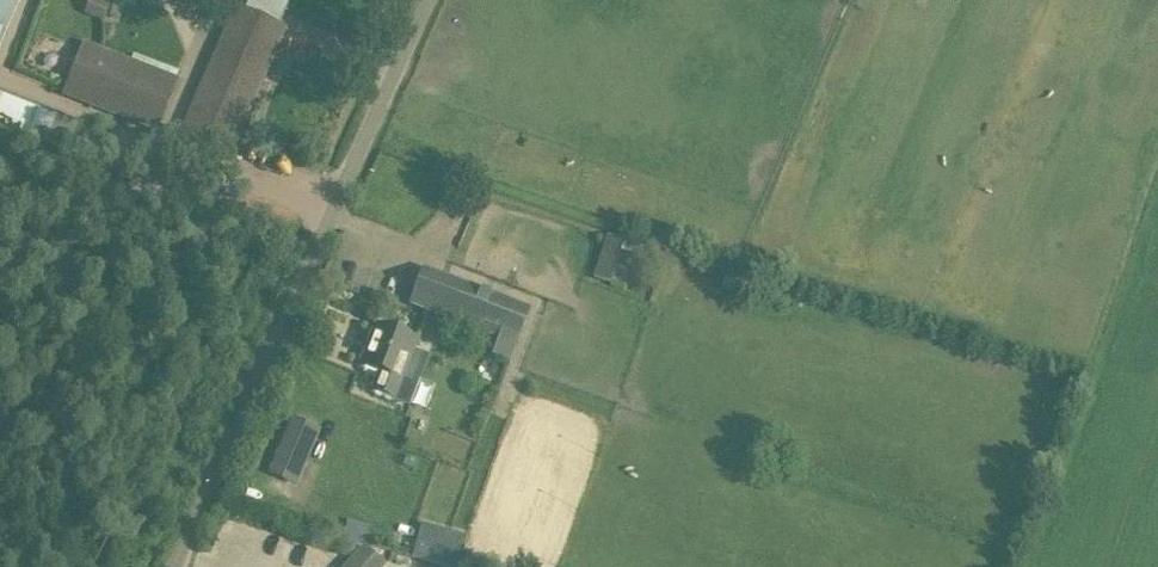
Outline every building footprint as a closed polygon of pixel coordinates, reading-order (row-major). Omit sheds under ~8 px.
[(19,5),(6,0),(0,0),(0,52),(19,5)] [(220,47),(204,85),(180,139),(227,160),(268,68),(261,65),(277,28),(242,12),(226,49),(220,47)] [(176,84),(85,48),(66,95),(157,132),(176,84)] [(46,131),(41,144),(71,156),(82,128),(55,117),(0,95),(0,113),(46,131)] [(628,267),(631,257),(622,254),(625,243),(608,238),(595,280),(612,286),(619,264),(628,267)] [(516,349),(530,311),(423,270),(408,308),(516,349)] [(410,384),(421,355),(412,352),(416,342),(375,327),(359,368),(378,375),(371,393),(393,402),(402,380),(410,384)] [(281,459),(296,465),(311,433),(296,426),(281,459)] [(438,566),(455,566),(464,537),(422,525),(412,559),(438,566)] [(364,547),(345,566),(386,566),(364,547)]
